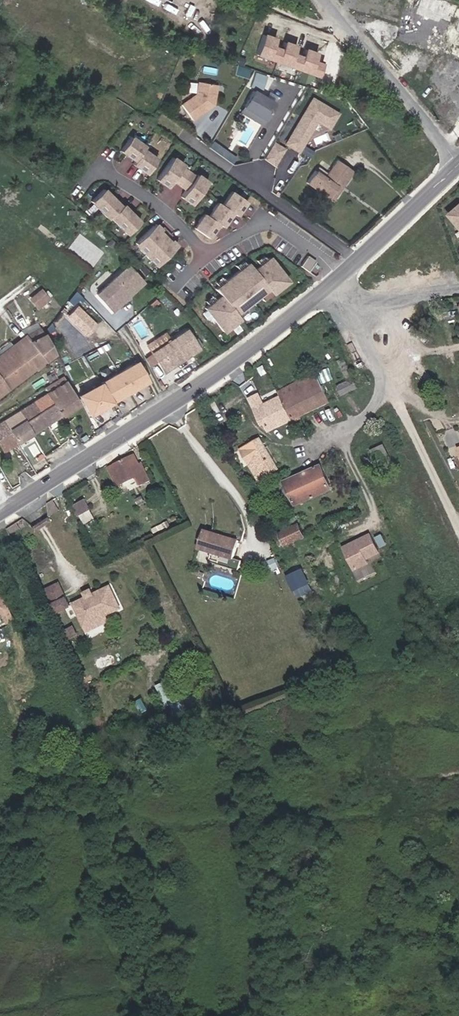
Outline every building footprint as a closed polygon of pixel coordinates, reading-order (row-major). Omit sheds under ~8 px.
[(272,36),(259,31),(251,54),(314,78),(320,62),(311,59),(314,52),(301,47),(299,53),(291,50),(294,43),(282,39),(279,47),(269,44),(272,36)] [(251,86),(263,90),(268,74),(257,70),(251,86)] [(196,96),(181,105),(192,120),(209,108),(208,106),(213,103),(216,86),(197,83),(196,96)] [(262,124),(275,102),(254,89),(241,111),(262,124)] [(285,143),(298,150),(316,120),(329,127),(337,113),(312,98),(285,143)] [(134,161),(142,150),(144,147),(130,137),(120,151),(128,156),(132,156),(135,158),(133,160),(134,161)] [(264,158),(274,165),(284,149),(274,142),(264,158)] [(146,174),(156,160),(142,150),(134,161),(133,161),(136,164),(137,168),(146,174)] [(179,185),(188,171),(182,167),(183,165),(172,157),(156,179),(167,187),(172,180),(179,185)] [(328,196),(338,182),(342,185),(352,172),(336,160),(327,174),(324,177),(315,171),(307,183),(327,197),(328,196)] [(327,174),(318,168),(315,171),(324,177),(327,174)] [(191,205),(207,182),(196,174),(195,176),(188,171),(179,185),(185,190),(180,197),(191,205)] [(332,199),(342,185),(338,182),(328,196),(332,199)] [(110,216),(120,206),(103,189),(91,201),(108,218),(110,216)] [(241,207),(241,203),(243,200),(231,191),(221,205),(229,211),(231,213),(235,216),(241,207)] [(227,214),(229,211),(221,205),(217,202),(207,216),(215,222),(217,224),(221,227),(227,219),(227,214)] [(110,216),(127,234),(139,221),(122,204),(120,206),(110,216)] [(450,216),(458,226),(458,208),(450,216)] [(215,222),(207,216),(203,213),(192,227),(207,238),(213,229),(212,225),(215,222)] [(144,255),(167,232),(161,227),(159,229),(158,231),(152,225),(134,243),(140,249),(139,249),(144,255)] [(156,265),(174,247),(169,242),(171,240),(173,238),(167,232),(144,255),(150,260),(150,259),(156,265)] [(308,272),(315,261),(307,255),(299,266),(308,272)] [(258,295),(267,289),(271,294),(287,281),(268,257),(262,262),(256,267),(253,269),(248,262),(244,265),(238,270),(223,281),(217,286),(214,288),(220,295),(217,298),(211,302),(204,308),(223,331),(239,318),(235,314),(244,307),(258,295)] [(256,267),(262,262),(258,258),(252,263),(256,267)] [(244,265),(241,261),(235,265),(238,270),(244,265)] [(112,311),(142,282),(127,266),(97,294),(112,311)] [(223,281),(220,277),(214,282),(217,286),(223,281)] [(262,300),(271,294),(267,289),(258,295),(262,300)] [(42,292),(33,301),(38,307),(47,298),(42,292)] [(211,302),(217,298),(214,294),(208,298),(211,302)] [(239,318),(247,312),(244,307),(235,314),(239,318)] [(95,323),(79,308),(71,317),(86,332),(95,323)] [(22,330),(25,336),(40,328),(38,323),(22,330)] [(40,328),(25,336),(11,346),(0,355),(0,394),(53,354),(40,328)] [(145,359),(149,366),(157,361),(164,372),(198,349),(186,330),(151,353),(153,355),(145,359)] [(170,340),(165,334),(155,341),(159,348),(170,340)] [(11,346),(9,343),(0,350),(0,355),(11,346)] [(359,387),(344,358),(338,361),(348,381),(337,386),(342,396),(359,387)] [(136,363),(79,395),(89,413),(146,380),(136,363)] [(322,385),(316,373),(305,378),(308,383),(309,382),(313,390),(322,385)] [(48,393),(65,382),(62,377),(45,388),(48,393)] [(330,401),(322,385),(313,390),(309,382),(308,383),(305,378),(278,392),(280,397),(292,419),(330,401)] [(62,414),(77,405),(65,382),(48,393),(62,414)] [(48,393),(45,388),(38,392),(41,397),(48,393)] [(48,393),(41,397),(0,422),(0,445),(3,451),(62,414),(48,393)] [(292,419),(280,397),(264,405),(259,394),(250,398),(261,421),(264,420),(269,430),(292,419)] [(278,469),(279,469),(260,437),(240,449),(259,481),(278,469)] [(389,456),(384,444),(371,450),(377,462),(389,456)] [(150,481),(142,463),(139,465),(134,454),(108,467),(118,486),(137,477),(141,485),(150,481)] [(332,489),(321,464),(284,481),(295,505),(332,489)] [(53,512),(71,503),(66,493),(48,502),(53,512)] [(91,510),(85,499),(73,505),(78,516),(80,515),(90,510),(91,510)] [(94,519),(90,510),(80,515),(84,523),(94,519)] [(280,531),(274,519),(266,522),(272,535),(280,531)] [(156,535),(171,527),(167,521),(152,529),(156,535)] [(305,536),(299,524),(281,534),(287,545),(305,536)] [(234,558),(239,540),(204,530),(198,548),(213,552),(234,558)] [(369,564),(367,560),(380,553),(371,535),(344,548),(355,571),(369,564)] [(238,570),(241,560),(234,558),(213,552),(210,561),(238,570)] [(278,567),(275,558),(268,561),(271,570),(278,567)] [(309,583),(302,569),(289,575),(296,590),(309,583)] [(69,606),(59,584),(47,589),(58,612),(69,606)] [(120,608),(110,587),(94,594),(87,598),(74,604),(87,630),(108,621),(105,615),(120,608)] [(0,588),(0,614),(5,612),(9,622),(14,620),(0,588)] [(94,594),(91,589),(84,592),(87,598),(94,594)] [(77,635),(73,627),(66,630),(70,638),(77,635)]
